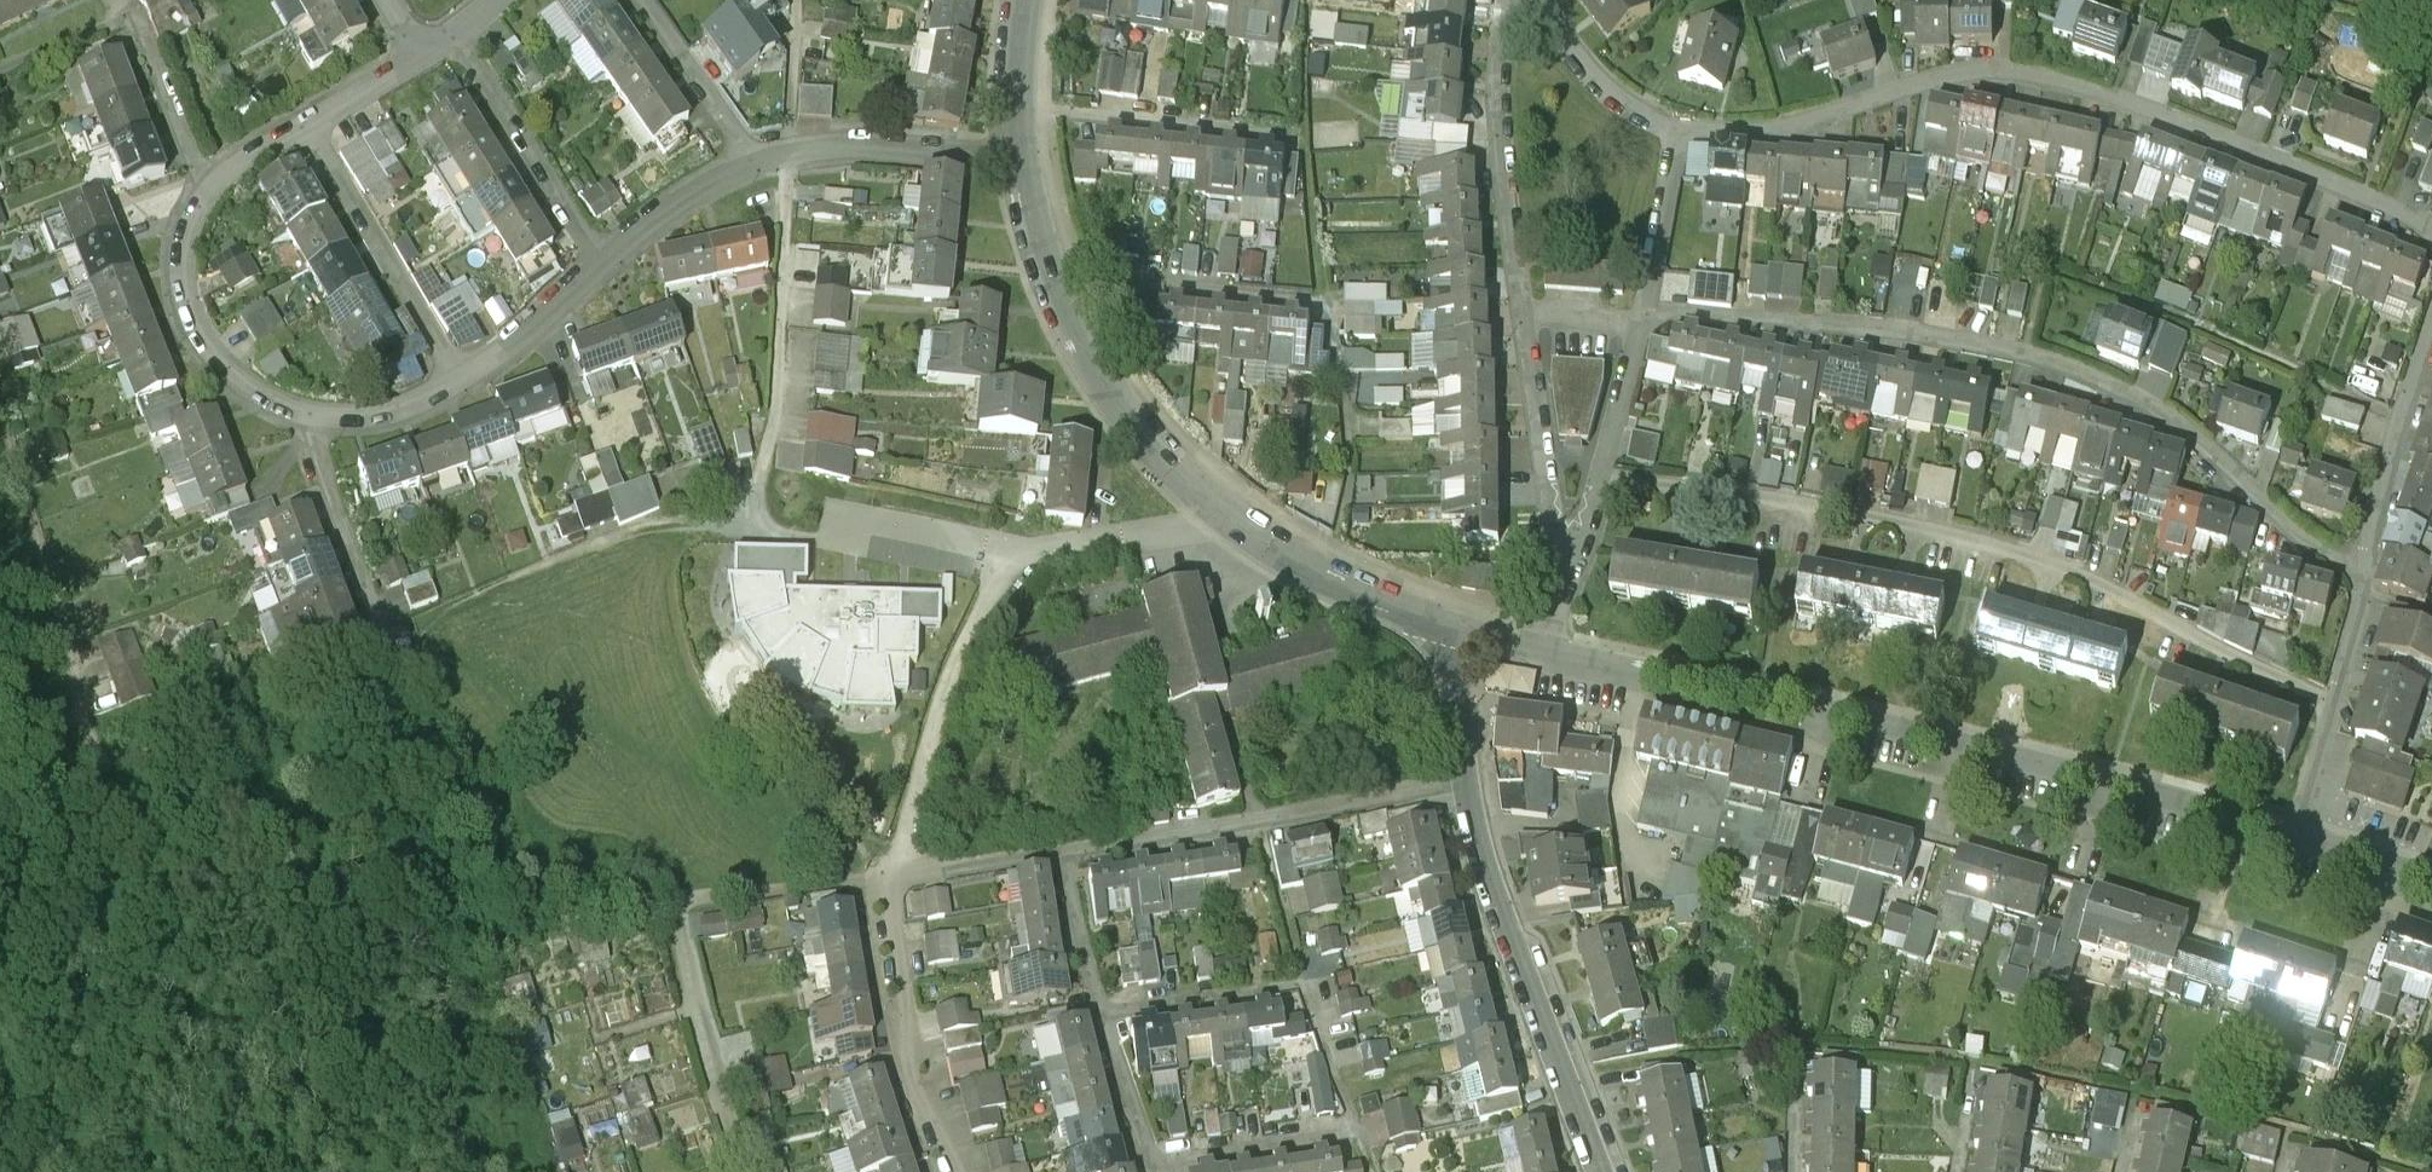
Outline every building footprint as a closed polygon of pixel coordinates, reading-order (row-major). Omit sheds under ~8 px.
[(19,21),(18,19),(48,4),(49,6),(62,0),(0,0),(0,30),(19,21)] [(144,4),(163,47),(191,31),(182,14),(174,0),(151,0),(144,4)] [(307,19),(341,0),(296,0),(307,19)] [(307,19),(317,38),(298,48),(312,73),(331,62),(328,57),(364,37),(344,0),(341,0),(307,19)] [(556,7),(580,41),(614,17),(602,0),(566,0),(556,7)] [(752,2),(766,22),(767,23),(788,9),(782,0),(755,0),(752,2)] [(973,7),(936,0),(929,41),(936,43),(966,48),(973,7)] [(1072,18),(1090,21),(1090,19),(1109,22),(1110,15),(1132,19),(1135,2),(1135,0),(1075,0),(1072,18)] [(1171,7),(1168,26),(1194,30),(1193,37),(1204,38),(1208,12),(1210,0),(1172,0),(1171,7)] [(1208,12),(1244,18),(1247,0),(1210,0),(1208,12)] [(1244,18),(1282,24),(1285,1),(1281,0),(1247,0),(1244,18)] [(1432,23),(1462,27),(1466,0),(1435,0),(1432,23)] [(1609,36),(1647,8),(1641,0),(1583,0),(1609,36)] [(1856,20),(1877,15),(1874,0),(1852,0),(1856,20)] [(1949,0),(1917,0),(1917,6),(1917,36),(1917,51),(1949,51),(1949,0)] [(2015,0),(2000,0),(2000,9),(2015,8),(2015,0)] [(2127,28),(2086,14),(2088,9),(2065,0),(2054,33),(2076,41),(2073,50),(2115,64),(2127,28)] [(752,2),(703,36),(736,84),(757,69),(753,62),(771,49),(757,29),(766,22),(752,2)] [(1917,36),(1917,6),(1901,6),(1901,36),(1917,36)] [(1993,6),(1949,6),(1950,44),(1993,44),(1993,6)] [(192,9),(182,14),(191,31),(201,25),(192,9)] [(846,15),(826,11),(824,22),(829,23),(844,26),(846,15)] [(614,17),(580,41),(604,75),(638,51),(614,17)] [(1432,23),(1406,20),(1404,35),(1418,37),(1418,40),(1415,40),(1414,55),(1432,57),(1458,60),(1462,27),(1432,23)] [(1680,21),(1672,48),(1685,52),(1693,25),(1680,21)] [(844,26),(829,23),(826,41),(852,45),(855,28),(844,26)] [(2129,65),(2144,70),(2154,41),(2158,29),(2142,24),(2129,65)] [(1736,37),(1693,25),(1685,52),(1678,78),(1721,91),(1736,37)] [(1368,32),(1337,28),(1335,46),(1366,50),(1368,32)] [(1862,29),(1821,44),(1834,80),(1875,65),(1862,29)] [(2168,45),(2154,41),(2144,70),(2143,73),(2158,78),(2168,45)] [(1794,42),(1777,48),(1782,61),(1799,55),(1794,42)] [(966,48),(936,43),(929,83),(965,89),(973,49),(966,48)] [(2217,55),(2189,44),(2185,57),(2178,73),(2174,74),(2176,80),(2175,81),(2172,89),(2200,100),(2202,95),(2242,110),(2255,76),(2215,61),(2217,55)] [(500,45),(486,54),(502,77),(515,68),(508,56),(500,45)] [(2171,46),(2168,45),(2158,78),(2159,79),(2160,76),(2175,81),(2176,80),(2174,74),(2178,73),(2185,57),(2169,52),(2171,46)] [(536,72),(520,48),(508,56),(515,68),(524,80),(536,72)] [(638,51),(604,75),(628,109),(662,86),(638,51)] [(118,57),(79,72),(94,111),(133,96),(118,57)] [(1458,60),(1432,57),(1428,91),(1431,91),(1458,94),(1462,61),(1458,60)] [(1125,66),(1104,63),(1099,94),(1121,97),(1125,66)] [(2268,77),(2255,111),(2271,117),(2283,84),(2268,77)] [(929,83),(926,100),(896,95),(891,121),(921,127),(922,124),(958,131),(965,89),(929,83)] [(2316,89),(2302,83),(2297,95),(2312,101),(2316,89)] [(662,86),(628,109),(654,146),(688,122),(662,86)] [(833,92),(799,90),(798,118),(831,120),(833,92)] [(1458,94),(1431,91),(1427,126),(1436,128),(1457,130),(1461,95),(1458,94)] [(133,96),(94,111),(102,131),(82,138),(90,158),(109,150),(148,135),(133,96)] [(403,112),(395,98),(380,107),(389,121),(403,112)] [(869,101),(852,99),(850,112),(867,114),(869,101)] [(1967,109),(1933,101),(1926,132),(1960,139),(1961,136),(1967,109)] [(462,103),(427,125),(437,142),(421,152),(433,171),(485,139),(462,103)] [(2000,113),(1967,106),(1967,109),(1961,136),(1994,143),(1994,141),(2000,113)] [(2379,123),(2339,108),(2326,143),(2366,158),(2379,123)] [(2034,118),(2001,111),(2000,113),(1994,141),(2017,146),(2012,170),(2022,173),(2027,148),(2034,118)] [(2067,125),(2034,118),(2027,148),(2051,153),(2046,178),(2055,180),(2067,125)] [(391,123),(377,131),(394,157),(407,148),(391,123)] [(2422,124),(2412,150),(2427,156),(2427,153),(2431,142),(2431,128),(2422,124)] [(2101,132),(2067,125),(2055,180),(2055,181),(2089,188),(2095,159),(2100,133),(2101,132)] [(1457,130),(1436,128),(1434,147),(1461,148),(1463,131),(1457,130)] [(1123,132),(1111,130),(1110,139),(1099,138),(1098,151),(1097,161),(1098,162),(1134,165),(1137,142),(1122,141),(1123,132)] [(377,131),(361,140),(375,163),(382,173),(390,168),(386,161),(393,157),(377,131)] [(2121,138),(2100,133),(2095,159),(2113,162),(2121,138)] [(1164,136),(1152,134),(1151,143),(1137,142),(1134,165),(1171,169),(1173,146),(1163,145),(1164,136)] [(148,135),(109,150),(125,190),(164,175),(148,135)] [(2175,149),(2143,137),(2132,165),(2165,178),(2175,149)] [(1201,139),(1189,138),(1188,147),(1173,146),(1171,169),(1208,172),(1210,149),(1200,148),(1201,139)] [(433,171),(432,172),(453,207),(471,196),(506,174),(485,139),(433,171)] [(361,140),(340,154),(353,177),(375,163),(361,140)] [(1237,143),(1225,142),(1224,150),(1210,149),(1208,172),(1244,176),(1247,153),(1236,152),(1237,143)] [(1263,145),(1262,154),(1247,153),(1244,176),(1283,179),(1285,156),(1274,155),(1275,147),(1263,145)] [(1461,148),(1434,147),(1432,167),(1464,167),(1466,149),(1461,148)] [(1748,151),(1713,147),(1711,165),(1710,177),(1744,181),(1748,151)] [(1098,151),(1076,149),(1074,181),(1096,183),(1098,162),(1097,161),(1098,151)] [(2207,161),(2175,149),(2165,178),(2196,190),(2207,161)] [(1781,154),(1748,151),(1744,181),(1778,184),(1781,154)] [(1815,155),(1781,152),(1781,154),(1778,184),(1776,201),(1795,203),(1794,210),(1809,212),(1815,155)] [(1849,155),(1815,152),(1815,155),(1809,212),(1843,215),(1843,209),(1849,155)] [(1910,159),(1849,152),(1849,155),(1843,209),(1901,215),(1910,159)] [(2431,155),(2419,188),(2431,193),(2431,155)] [(2239,173),(2207,161),(2196,190),(2187,215),(2218,227),(2239,173)] [(295,164),(259,186),(287,235),(324,214),(303,177),(295,164)] [(1474,201),(1473,167),(1432,167),(1416,167),(1417,183),(1443,182),(1443,202),(1445,201),(1447,202),(1474,201)] [(2270,185),(2239,173),(2218,227),(2217,230),(2228,234),(2239,206),(2259,213),(2270,185)] [(506,174),(471,196),(494,232),(529,210),(506,174)] [(961,177),(923,174),(918,216),(957,219),(961,177)] [(2259,213),(2251,237),(2284,249),(2293,223),(2303,197),(2270,185),(2259,213)] [(621,204),(610,188),(601,195),(612,210),(621,204)] [(853,196),(824,193),(823,206),(833,207),(852,209),(853,196)] [(601,195),(591,201),(602,217),(612,210),(601,195)] [(99,198),(60,213),(62,220),(43,228),(55,261),(75,253),(115,238),(99,198)] [(1477,235),(1477,201),(1474,201),(1447,202),(1447,235),(1451,235),(1477,235)] [(823,206),(814,206),(813,217),(832,219),(833,207),(823,206)] [(529,210),(494,232),(517,268),(545,250),(551,246),(529,210)] [(324,214),(287,235),(308,270),(344,249),(324,214)] [(957,219),(918,216),(915,256),(953,260),(957,219)] [(2363,233),(2330,221),(2320,249),(2352,261),(2362,235),(2363,233)] [(2309,228),(2293,223),(2284,249),(2298,255),(2309,228)] [(759,234),(708,245),(715,281),(767,270),(759,234)] [(1477,235),(1451,235),(1451,269),(1454,269),(1482,269),(1482,235),(1477,235)] [(2394,247),(2362,235),(2352,261),(2351,264),(2383,275),(2393,250),(2394,247)] [(1127,239),(1101,236),(1098,265),(1124,268),(1127,239)] [(115,238),(75,253),(90,292),(129,277),(115,238)] [(1221,241),(1216,276),(1233,278),(1238,243),(1221,241)] [(708,245),(657,256),(664,292),(715,281),(708,245)] [(1199,250),(1184,248),(1181,273),(1197,275),(1199,250)] [(344,249),(308,270),(329,307),(365,286),(344,249)] [(545,250),(517,268),(527,283),(555,265),(545,250)] [(2427,263),(2393,250),(2383,275),(2382,279),(2416,292),(2427,263)] [(233,253),(217,263),(222,273),(239,263),(233,253)] [(915,256),(875,253),(871,294),(949,302),(953,260),(915,256)] [(1837,299),(1838,254),(1822,254),(1821,299),(1837,299)] [(1869,308),(1886,311),(1895,256),(1878,254),(1869,308)] [(1262,257),(1244,255),(1242,276),(1260,279),(1262,257)] [(1604,265),(1548,261),(1546,287),(1602,291),(1604,265)] [(1805,267),(1752,262),(1749,293),(1802,298),(1805,267)] [(239,263),(222,273),(228,283),(245,273),(239,263)] [(1626,267),(1604,265),(1602,291),(1624,293),(1626,267)] [(1485,303),(1485,269),(1482,269),(1454,269),(1454,303),(1457,303),(1485,303)] [(1689,300),(1733,302),(1734,274),(1691,272),(1689,300)] [(129,277),(90,292),(97,310),(76,319),(84,339),(105,331),(144,316),(129,277)] [(1999,283),(1984,280),(1978,308),(1992,311),(1999,283)] [(1388,301),(1387,283),(1345,284),(1346,336),(1381,335),(1381,317),(1403,316),(1402,300),(1388,301)] [(2027,288),(2013,285),(2007,314),(2021,317),(2027,288)] [(365,286),(329,307),(360,359),(385,366),(391,377),(412,365),(387,323),(365,286)] [(849,292),(817,289),(814,324),(846,327),(849,292)] [(2416,324),(2425,303),(2390,289),(2385,302),(2394,306),(2391,314),(2416,324)] [(480,310),(467,290),(457,297),(469,316),(480,310)] [(454,293),(432,307),(447,333),(471,319),(469,316),(457,297),(454,293)] [(1174,299),(1173,308),(1163,307),(1161,330),(1196,333),(1198,311),(1185,309),(1186,300),(1174,299)] [(999,307),(961,303),(957,345),(995,348),(999,307)] [(1227,304),(1215,303),(1214,312),(1198,311),(1196,333),(1233,337),(1235,314),(1226,313),(1227,304)] [(1488,337),(1488,303),(1485,303),(1457,303),(1457,338),(1488,337)] [(1265,308),(1252,307),(1251,316),(1235,314),(1233,337),(1256,339),(1254,364),(1267,366),(1267,364),(1272,318),(1264,317),(1265,308)] [(1288,319),(1272,318),(1267,364),(1293,367),(1293,368),(1306,370),(1310,329),(1311,321),(1300,320),(1300,312),(1289,310),(1288,319)] [(670,311),(621,329),(633,363),(682,344),(670,311)] [(425,356),(402,315),(387,323),(411,364),(425,356)] [(144,316),(105,331),(120,370),(160,355),(144,316)] [(1134,345),(1195,350),(1196,333),(1161,330),(1161,318),(1138,316),(1134,345)] [(2151,333),(2112,318),(2099,354),(2138,369),(2151,333)] [(0,335),(0,343),(10,368),(28,361),(37,357),(25,325),(0,335)] [(1687,327),(1685,336),(1675,334),(1673,345),(1651,340),(1646,367),(1648,367),(1644,385),(1674,391),(1676,384),(1702,390),(1707,364),(1712,341),(1698,338),(1699,329),(1687,327)] [(269,329),(253,339),(259,349),(275,339),(269,329)] [(621,329),(572,347),(585,381),(633,363),(621,329)] [(1331,372),(1330,359),(1321,358),(1324,331),(1310,329),(1306,370),(1331,372)] [(1726,344),(1712,341),(1707,364),(1743,371),(1748,349),(1739,347),(1740,338),(1728,335),(1726,344)] [(1233,337),(1221,336),(1218,363),(1230,364),(1233,337)] [(850,340),(819,337),(815,374),(847,377),(850,340)] [(1256,339),(1233,337),(1231,354),(1240,355),(1240,364),(1254,364),(1256,339)] [(1492,371),(1492,338),(1457,338),(1435,338),(1436,350),(1438,349),(1439,372),(1492,371)] [(275,339),(259,349),(264,358),(281,349),(275,339)] [(957,345),(931,342),(927,384),(982,389),(991,390),(995,348),(957,345)] [(1777,346),(1765,343),(1763,352),(1748,349),(1743,371),(1779,379),(1784,356),(1775,354),(1777,346)] [(1799,359),(1784,356),(1779,379),(1774,405),(1796,409),(1793,427),(1807,430),(1808,426),(1821,364),(1811,362),(1813,353),(1801,351),(1799,359)] [(1855,361),(1823,354),(1821,364),(1808,426),(1815,427),(1820,404),(1871,415),(1881,366),(1867,363),(1869,355),(1857,352),(1855,361)] [(1225,423),(1223,441),(1242,443),(1245,414),(1235,413),(1240,364),(1240,355),(1231,354),(1227,399),(1225,423)] [(160,355),(120,370),(136,410),(175,395),(160,355)] [(1403,372),(1403,358),(1375,358),(1375,372),(1403,372)] [(28,361),(10,368),(14,379),(32,372),(28,361)] [(1910,363),(1899,361),(1897,369),(1881,366),(1871,415),(1907,422),(1909,412),(1917,373),(1909,371),(1910,363)] [(1607,366),(1555,362),(1553,381),(1562,439),(1569,440),(1567,445),(1584,446),(1583,441),(1591,442),(1606,386),(1607,366)] [(1230,364),(1218,363),(1217,377),(1228,379),(1230,364)] [(2204,371),(2188,365),(2183,378),(2200,384),(2204,371)] [(746,367),(734,369),(738,388),(750,386),(746,367)] [(1932,376),(1917,373),(1909,412),(1935,417),(1933,429),(1943,431),(1947,412),(1953,380),(1944,379),(1946,370),(1934,368),(1932,376)] [(734,369),(723,372),(727,391),(738,388),(734,369)] [(1495,405),(1495,371),(1492,371),(1439,372),(1439,388),(1441,388),(1441,406),(1464,406),(1495,405)] [(847,377),(815,374),(813,392),(845,395),(847,377)] [(1970,375),(1969,384),(1953,380),(1947,412),(1972,417),(1969,432),(1981,435),(1991,388),(1980,386),(1982,378),(1970,375)] [(546,381),(496,399),(500,409),(513,443),(515,448),(536,440),(530,425),(559,414),(546,381)] [(991,390),(982,389),(978,432),(1035,438),(1039,395),(991,390)] [(1403,406),(1403,390),(1375,390),(1375,406),(1403,406)] [(2023,395),(2008,391),(1998,433),(2011,436),(2023,395)] [(2271,408),(2230,394),(2218,429),(2259,444),(2271,408)] [(2057,405),(2023,395),(2011,436),(2008,448),(2023,453),(2030,429),(2048,434),(2057,405)] [(136,410),(143,426),(179,412),(173,396),(136,410)] [(1227,399),(1215,398),(1212,422),(1225,423),(1227,399)] [(2364,411),(2327,399),(2321,417),(2358,429),(2364,411)] [(2423,429),(2431,432),(2431,403),(2423,429)] [(1496,440),(1495,405),(1464,406),(1464,440),(1468,440),(1496,440)] [(2089,414),(2057,405),(2048,434),(2039,465),(2052,469),(2061,437),(2081,443),(2088,416),(2089,414)] [(1276,406),(1275,421),(1292,422),(1294,407),(1276,406)] [(500,409),(452,427),(454,434),(464,461),(513,443),(500,409)] [(179,412),(147,425),(153,442),(185,429),(179,412)] [(2121,425),(2088,416),(2081,443),(2073,471),(2105,481),(2120,428),(2121,425)] [(854,422),(811,418),(809,445),(850,452),(851,452),(854,422)] [(212,419),(174,434),(189,473),(227,459),(212,419)] [(1414,423),(1383,424),(1383,441),(1414,440),(1414,423)] [(712,424),(687,433),(698,464),(707,460),(709,467),(725,461),(712,424)] [(2153,437),(2120,428),(2105,481),(2105,483),(2121,488),(2128,464),(2144,469),(2152,440),(2153,437)] [(2423,429),(2412,459),(2417,461),(2431,466),(2431,432),(2423,429)] [(749,431),(734,434),(738,458),(753,455),(749,431)] [(1661,438),(1634,431),(1627,458),(1653,466),(1661,438)] [(454,434),(406,452),(419,486),(467,468),(464,461),(454,434)] [(1089,443),(1052,439),(1048,481),(1085,485),(1089,443)] [(1496,440),(1468,440),(1468,475),(1499,474),(1499,440),(1496,440)] [(2185,450),(2152,440),(2144,469),(2136,496),(2170,505),(2172,496),(2185,450)] [(876,445),(856,442),(854,453),(875,456),(876,445)] [(62,445),(42,452),(46,463),(64,456),(66,455),(62,445)] [(809,445),(807,445),(805,473),(848,482),(850,452),(809,445)] [(2301,455),(2286,450),(2281,463),(2296,468),(2301,455)] [(406,452),(358,471),(370,504),(419,486),(406,452)] [(64,456),(46,463),(50,474),(68,467),(64,456)] [(227,459),(189,473),(205,514),(243,499),(227,459)] [(1861,460),(1859,488),(1886,490),(1889,463),(1861,460)] [(2406,490),(2431,500),(2431,466),(2417,461),(2406,490)] [(1259,490),(1284,506),(1288,468),(1262,464),(1259,490)] [(597,467),(582,472),(592,499),(607,494),(602,482),(597,467)] [(1825,467),(1822,492),(1854,497),(1858,471),(1825,467)] [(1921,468),(1915,501),(1928,504),(1935,470),(1921,468)] [(1956,475),(1935,470),(1928,504),(1950,508),(1956,475)] [(2355,484),(2314,471),(2302,508),(2344,521),(2355,484)] [(1310,499),(1313,477),(1290,474),(1286,496),(1310,499)] [(1499,508),(1499,474),(1468,475),(1468,508),(1499,508)] [(618,476),(602,482),(607,494),(622,488),(618,476)] [(622,488),(607,494),(612,507),(619,525),(660,510),(648,478),(622,488)] [(1085,485),(1048,481),(1043,523),(1081,526),(1085,485)] [(2406,490),(2396,520),(2425,531),(2431,511),(2431,500),(2406,490)] [(196,491),(176,500),(184,522),(205,514),(196,491)] [(607,494),(592,499),(597,513),(612,507),(607,494)] [(2204,505),(2172,496),(2170,505),(2160,538),(2178,543),(2175,554),(2189,558),(2195,535),(2204,505)] [(2064,502),(2050,498),(2042,527),(2056,531),(2064,502)] [(592,499),(571,508),(580,533),(616,520),(612,507),(597,513),(592,499)] [(197,517),(203,532),(245,515),(239,501),(197,517)] [(2078,506),(2064,502),(2056,531),(2070,535),(2078,506)] [(2234,513),(2204,505),(2195,535),(2226,543),(2234,513)] [(269,506),(224,524),(231,542),(276,524),(269,506)] [(1499,508),(1468,508),(1469,543),(1500,542),(1499,508)] [(308,513),(268,528),(270,533),(255,539),(268,573),(283,568),(323,552),(308,513)] [(2258,520),(2234,513),(2226,543),(2250,550),(2258,520)] [(2425,531),(2396,520),(2385,550),(2393,553),(2426,565),(2430,553),(2418,549),(2425,531)] [(2128,525),(2114,521),(2106,549),(2120,553),(2128,525)] [(137,546),(120,552),(124,563),(142,556),(137,546)] [(323,552),(283,568),(285,574),(266,581),(279,614),(338,591),(323,552)] [(2393,553),(2384,577),(2380,575),(2376,586),(2388,591),(2389,588),(2423,601),(2431,577),(2431,567),(2426,565),(2393,553)] [(1681,608),(1688,568),(1668,564),(1669,562),(1655,560),(1655,562),(1619,557),(1620,554),(1618,554),(1611,597),(1630,600),(1630,598),(1673,605),(1673,607),(1681,608)] [(142,556),(124,563),(129,574),(146,567),(142,556)] [(401,561),(383,567),(387,578),(405,571),(401,561)] [(2301,574),(2270,566),(2262,595),(2254,593),(2249,610),(2288,620),(2291,610),(2292,610),(2301,574)] [(1707,571),(1688,568),(1681,608),(1690,610),(1691,608),(1734,614),(1733,617),(1751,620),(1758,577),(1757,576),(1756,579),(1721,573),(1721,571),(1708,568),(1707,571)] [(405,571),(387,578),(390,589),(409,582),(405,571)] [(1867,628),(1874,587),(1855,584),(1856,581),(1842,579),(1841,581),(1806,574),(1807,572),(1805,572),(1797,615),(1815,618),(1816,616),(1858,624),(1858,626),(1867,628)] [(2332,582),(2301,574),(2292,610),(2305,614),(2307,608),(2324,612),(2332,582)] [(899,627),(900,597),(849,596),(816,595),(783,594),(781,582),(732,581),(740,630),(767,672),(808,697),(844,708),(893,709),(891,694),(907,694),(908,664),(916,664),(917,627),(907,627),(899,627)] [(431,585),(403,595),(409,612),(437,601),(431,585)] [(1194,594),(1192,587),(1142,601),(1145,615),(1157,659),(1163,680),(1161,681),(1170,712),(1208,702),(1212,716),(1347,680),(1332,624),(1290,635),(1293,645),(1214,666),(1198,610),(1211,606),(1207,591),(1194,594)] [(1874,587),(1867,628),(1876,630),(1876,627),(1919,635),(1918,638),(1936,641),(1944,598),(1943,598),(1942,600),(1908,594),(1908,591),(1894,588),(1894,591),(1874,587)] [(279,614),(257,622),(273,664),(313,648),(344,636),(354,632),(338,591),(279,614)] [(917,597),(907,597),(907,627),(917,627),(917,597)] [(2234,606),(2219,602),(2215,614),(2231,619),(2234,606)] [(2250,611),(2234,606),(2231,619),(2246,623),(2250,611)] [(2429,618),(2402,608),(2396,624),(2424,633),(2429,618)] [(2038,668),(2046,671),(2058,631),(2039,626),(2040,623),(2026,619),(2026,622),(1991,612),(1992,609),(1991,609),(1978,651),(1996,656),(1997,654),(2039,666),(2038,668)] [(2231,619),(2215,614),(2212,628),(2227,632),(2231,619)] [(1145,615),(1020,650),(1019,648),(1007,651),(1016,684),(1018,683),(1023,701),(1125,674),(1124,668),(1157,659),(1145,615)] [(2246,623),(2231,619),(2227,632),(2225,641),(2251,652),(2258,627),(2246,623)] [(2389,622),(2380,650),(2431,668),(2431,636),(2424,633),(2396,624),(2389,622)] [(212,628),(193,635),(197,645),(216,638),(212,628)] [(2058,631),(2046,671),(2055,674),(2056,671),(2098,683),(2097,686),(2115,691),(2127,649),(2125,648),(2125,650),(2090,641),(2091,638),(2078,634),(2077,637),(2058,631)] [(129,636),(100,648),(112,678),(141,665),(129,636)] [(344,636),(313,648),(318,662),(349,649),(344,636)] [(216,638),(197,645),(202,656),(220,649),(216,638)] [(141,667),(112,678),(124,709),(153,697),(141,667)] [(2423,690),(2375,674),(2369,693),(2372,694),(2357,738),(2366,741),(2389,749),(2394,733),(2407,737),(2423,690)] [(2209,738),(2217,741),(2231,702),(2213,696),(2214,694),(2200,689),(2199,691),(2166,680),(2167,677),(2164,677),(2150,717),(2167,723),(2168,721),(2209,735),(2209,738)] [(1170,712),(1168,713),(1178,752),(1181,751),(1197,810),(1215,805),(1215,806),(1235,801),(1212,716),(1208,702),(1170,712)] [(2231,702),(2217,741),(2226,743),(2227,741),(2268,755),(2267,758),(2286,764),(2300,724),(2297,723),(2296,725),(2263,714),(2264,711),(2250,707),(2250,709),(2231,702)] [(1563,716),(1501,709),(1496,755),(1497,755),(1521,758),(1543,761),(1558,762),(1561,741),(1563,716)] [(1740,737),(1660,718),(1661,716),(1648,713),(1636,760),(1652,764),(1730,782),(1731,782),(1741,738),(1741,737),(1740,737)] [(1790,749),(1741,738),(1731,782),(1730,782),(1729,788),(1780,801),(1792,749),(1791,749),(1790,749)] [(1613,747),(1561,741),(1558,762),(1543,761),(1542,770),(1595,776),(1592,797),(1577,795),(1585,834),(1611,829),(1607,801),(1613,747)] [(2389,749),(2366,741),(2348,794),(2402,812),(2414,777),(2408,775),(2413,762),(2401,758),(2402,753),(2389,749)] [(1521,758),(1497,755),(1504,813),(1549,817),(1549,809),(1550,809),(1550,776),(1522,772),(1521,758)] [(1730,782),(1652,764),(1637,828),(1688,840),(1681,869),(1708,876),(1716,838),(1723,812),(1729,788),(1730,782)] [(1780,801),(1729,788),(1723,812),(1716,838),(1764,850),(1757,876),(1784,883),(1802,812),(1779,806),(1780,801)] [(1386,813),(1359,819),(1364,839),(1391,833),(1390,831),(1425,823),(1421,807),(1386,816),(1386,813)] [(1784,883),(1779,899),(1798,904),(1809,861),(1815,862),(1827,818),(1802,812),(1784,883)] [(1872,830),(1827,818),(1815,862),(1860,874),(1872,830)] [(1425,823),(1390,831),(1391,833),(1398,863),(1442,853),(1434,821),(1425,823)] [(1308,834),(1300,836),(1299,833),(1283,837),(1286,849),(1292,874),(1294,874),(1327,866),(1323,849),(1326,848),(1321,828),(1308,832),(1308,834)] [(1914,841),(1872,830),(1860,874),(1903,885),(1914,841)] [(1550,837),(1518,836),(1521,859),(1530,858),(1529,857),(1552,854),(1550,837)] [(1223,848),(1211,850),(1212,859),(1197,861),(1201,884),(1238,879),(1235,856),(1224,857),(1223,848)] [(1292,874),(1286,849),(1271,852),(1280,890),(1297,887),(1294,874),(1292,874)] [(1552,854),(1529,857),(1530,858),(1533,881),(1587,874),(1584,850),(1552,854)] [(1398,863),(1396,864),(1403,894),(1419,891),(1449,883),(1442,853),(1398,863)] [(1181,854),(1169,856),(1171,866),(1161,867),(1164,890),(1201,884),(1197,861),(1183,864),(1181,854)] [(2005,866),(1961,854),(1948,898),(1950,899),(1970,905),(1992,911),(2005,866)] [(1145,860),(1133,862),(1135,871),(1124,873),(1128,896),(1133,923),(1168,918),(1164,890),(1161,867),(1147,869),(1145,860)] [(1098,877),(1088,878),(1096,927),(1107,926),(1103,899),(1128,896),(1124,873),(1110,875),(1109,865),(1097,867),(1098,877)] [(2047,879),(2005,866),(1992,911),(2035,923),(2047,879)] [(1045,873),(1015,877),(1019,910),(1049,906),(1045,873)] [(1587,874),(1533,881),(1536,906),(1569,901),(1591,898),(1591,897),(1587,874)] [(1331,879),(1303,886),(1310,916),(1338,910),(1331,879)] [(1449,883),(1419,891),(1426,920),(1426,921),(1456,914),(1456,913),(1449,883)] [(2145,908),(2074,886),(2062,929),(2051,966),(2048,977),(2069,983),(2080,945),(2100,951),(2102,944),(2132,952),(2145,908)] [(949,894),(910,895),(911,921),(950,920),(949,894)] [(1591,898),(1569,901),(1571,916),(1602,912),(1599,896),(1591,897),(1591,898)] [(1970,905),(1950,899),(1943,924),(1962,929),(1970,905)] [(1049,906),(1019,910),(1024,941),(1054,937),(1049,906)] [(1915,913),(1894,907),(1887,931),(1908,937),(1915,913)] [(2188,921),(2145,908),(2132,952),(2173,965),(2174,965),(2179,948),(2180,944),(2181,944),(2188,921)] [(848,911),(816,916),(822,948),(854,943),(848,911)] [(1456,914),(1426,921),(1426,920),(1417,922),(1424,954),(1439,951),(1439,950),(1469,943),(1462,912),(1456,913),(1456,914)] [(2062,929),(2047,925),(2036,961),(2051,966),(2062,929)] [(2403,926),(2388,970),(2389,970),(2380,995),(2397,1001),(2406,976),(2431,985),(2431,936),(2403,926)] [(1315,933),(1321,956),(1348,949),(1342,927),(1315,933)] [(923,938),(926,967),(959,963),(955,934),(923,938)] [(1622,934),(1578,946),(1578,948),(1582,947),(1585,956),(1583,957),(1591,987),(1594,987),(1594,986),(1632,975),(1632,976),(1651,971),(1645,948),(1625,954),(1620,936),(1622,935),(1622,934)] [(1024,941),(1018,942),(1020,956),(1012,957),(1009,961),(1011,975),(1028,972),(1029,973),(1059,968),(1054,937),(1024,941)] [(2294,956),(2245,940),(2238,962),(2231,984),(2234,985),(2231,994),(2229,1000),(2249,1006),(2245,1021),(2241,1020),(2233,1044),(2263,1053),(2272,1025),(2294,956)] [(854,943),(822,948),(827,980),(859,975),(854,943)] [(1469,943),(1439,950),(1439,951),(1446,981),(1477,974),(1469,943)] [(1153,946),(1135,948),(1136,955),(1142,988),(1160,986),(1153,946)] [(2238,962),(2194,948),(2192,952),(2179,948),(2174,965),(2173,965),(2170,974),(2231,994),(2234,985),(2231,984),(2238,962)] [(1136,955),(1117,958),(1123,991),(1142,988),(1136,955)] [(2336,969),(2294,956),(2272,1025),(2290,1031),(2298,1005),(2322,1013),(2336,969)] [(1059,968),(1029,973),(1033,1004),(1063,999),(1059,968)] [(1446,981),(1438,983),(1442,999),(1456,996),(1460,1011),(1490,1004),(1482,973),(1446,981)] [(859,975),(827,980),(832,1011),(832,1012),(864,1006),(859,975)] [(1632,975),(1594,986),(1594,987),(1597,996),(1594,997),(1603,1027),(1643,1016),(1632,976),(1632,975)] [(1364,986),(1336,994),(1343,1018),(1371,1010),(1364,986)] [(1266,1003),(1254,1005),(1255,1014),(1241,1016),(1244,1039),(1282,1033),(1278,1010),(1267,1012),(1266,1003)] [(1490,1004),(1460,1011),(1467,1043),(1473,1041),(1497,1035),(1497,1034),(1490,1004)] [(864,1006),(832,1012),(832,1011),(810,1015),(816,1049),(835,1046),(866,1041),(870,1040),(865,1006),(864,1006)] [(938,1013),(943,1038),(946,1037),(968,1033),(963,1008),(938,1013)] [(1225,1009),(1213,1011),(1214,1020),(1204,1022),(1208,1045),(1207,1045),(1211,1070),(1222,1068),(1221,1063),(1247,1059),(1244,1039),(1241,1016),(1226,1018),(1225,1009)] [(1187,1015),(1175,1017),(1176,1026),(1168,1027),(1171,1051),(1207,1045),(1208,1045),(1204,1022),(1188,1024),(1187,1015)] [(1964,1055),(1984,1059),(1986,1049),(2014,1055),(2020,1025),(1972,1016),(1964,1055)] [(1672,1018),(1643,1023),(1643,1024),(1645,1024),(1647,1037),(1673,1033),(1671,1019),(1672,1019),(1672,1018)] [(1153,1030),(1151,1021),(1140,1022),(1141,1031),(1130,1033),(1138,1082),(1175,1077),(1171,1051),(1168,1027),(1153,1030)] [(526,1060),(551,1052),(543,1024),(517,1032),(526,1060)] [(1085,1024),(1055,1031),(1063,1062),(1092,1055),(1085,1024)] [(2290,1031),(2272,1025),(2263,1053),(2260,1064),(2283,1071),(2287,1057),(2324,1069),(2332,1045),(2290,1031)] [(968,1033),(946,1037),(950,1056),(980,1050),(976,1031),(968,1033)] [(1497,1035),(1473,1041),(1467,1043),(1455,1046),(1459,1063),(1477,1059),(1480,1071),(1510,1064),(1503,1033),(1497,1034),(1497,1035)] [(1673,1033),(1647,1037),(1650,1051),(1648,1051),(1648,1053),(1677,1047),(1677,1046),(1675,1047),(1673,1033)] [(866,1041),(835,1046),(838,1066),(869,1059),(866,1041)] [(1359,1044),(1363,1074),(1387,1071),(1385,1058),(1390,1057),(1388,1041),(1359,1044)] [(2332,1045),(2324,1069),(2338,1073),(2346,1050),(2332,1045)] [(1063,1062),(1044,1067),(1048,1081),(1066,1077),(1070,1092),(1070,1093),(1100,1085),(1092,1055),(1063,1062)] [(1749,1057),(1738,1059),(1741,1078),(1753,1076),(1749,1057)] [(977,1058),(951,1065),(958,1087),(983,1079),(977,1058)] [(1738,1059),(1726,1062),(1730,1080),(1741,1078),(1738,1059)] [(750,1101),(791,1096),(786,1061),(746,1066),(750,1101)] [(1480,1071),(1459,1076),(1467,1108),(1474,1107),(1478,1122),(1495,1118),(1491,1101),(1517,1095),(1510,1064),(1480,1071)] [(1952,1069),(1927,1066),(1924,1096),(1949,1099),(1952,1069)] [(2035,1079),(1998,1072),(1995,1088),(2032,1094),(2035,1079)] [(1857,1074),(1816,1073),(1815,1084),(1809,1084),(1809,1097),(1815,1097),(1815,1114),(1856,1115),(1857,1074)] [(1682,1075),(1642,1083),(1644,1094),(1638,1095),(1640,1108),(1647,1107),(1650,1123),(1690,1115),(1682,1075)] [(879,1076),(848,1086),(858,1118),(889,1108),(879,1076)] [(985,1081),(957,1089),(965,1119),(993,1112),(985,1081)] [(1100,1085),(1070,1093),(1070,1092),(1048,1098),(1052,1114),(1074,1108),(1078,1123),(1108,1116),(1100,1085)] [(1995,1088),(1992,1088),(1990,1099),(1984,1098),(1982,1110),(1988,1111),(1986,1128),(2026,1134),(2032,1094),(1995,1088)] [(2099,1090),(2092,1126),(2123,1132),(2129,1095),(2099,1090)] [(1517,1095),(1491,1101),(1495,1118),(1521,1112),(1517,1095)] [(1410,1105),(1382,1112),(1389,1143),(1417,1137),(1410,1105)] [(889,1108),(858,1118),(868,1148),(899,1138),(889,1108)] [(1180,1109),(1162,1112),(1167,1142),(1185,1139),(1180,1109)] [(1856,1115),(1815,1114),(1815,1125),(1808,1125),(1808,1138),(1814,1138),(1814,1153),(1855,1154),(1856,1115)] [(1690,1115),(1650,1123),(1652,1132),(1646,1133),(1648,1146),(1655,1144),(1659,1162),(1699,1154),(1690,1115)] [(548,1120),(557,1169),(581,1165),(572,1116),(548,1120)] [(1108,1116),(1078,1123),(1086,1154),(1115,1147),(1108,1116)] [(2193,1128),(2154,1120),(2152,1131),(2146,1129),(2143,1142),(2149,1143),(2145,1159),(2184,1168),(2193,1128)] [(1543,1124),(1513,1131),(1520,1162),(1550,1155),(1543,1124)] [(2231,1151),(2240,1154),(2247,1128),(2237,1125),(2231,1151)] [(2281,1135),(2247,1126),(2247,1128),(2240,1154),(2240,1156),(2273,1164),(2281,1135)] [(1986,1128),(1984,1138),(1978,1137),(1976,1150),(1982,1151),(1979,1167),(2011,1171),(2020,1171),(2026,1134),(1986,1128)] [(847,1155),(853,1171),(899,1171),(908,1169),(899,1138),(868,1148),(847,1155)] [(2333,1152),(2310,1146),(2306,1160),(2330,1165),(2333,1152)] [(1064,1160),(1067,1171),(1122,1171),(1115,1147),(1086,1154),(1064,1160)] [(1325,1150),(1313,1152),(1315,1162),(1300,1164),(1301,1171),(1339,1171),(1337,1158),(1326,1160),(1325,1150)] [(1814,1153),(1814,1164),(1807,1164),(1807,1171),(1854,1171),(1855,1154),(1814,1153)] [(1659,1162),(1661,1171),(1660,1171),(1703,1171),(1699,1154),(1659,1162)] [(1520,1162),(1523,1171),(1554,1171),(1550,1155),(1520,1162)] [(1272,1159),(1273,1168),(1263,1169),(1264,1171),(1301,1171),(1300,1164),(1285,1166),(1284,1157),(1272,1159)] [(2145,1159),(2143,1170),(2137,1169),(2136,1171),(2183,1171),(2184,1168),(2145,1159)] [(2306,1160),(2304,1170),(2298,1168),(2297,1171),(2357,1171),(2330,1165),(2306,1160)] [(1235,1164),(1236,1171),(1264,1171),(1263,1169),(1248,1171),(1247,1162),(1235,1164)]
